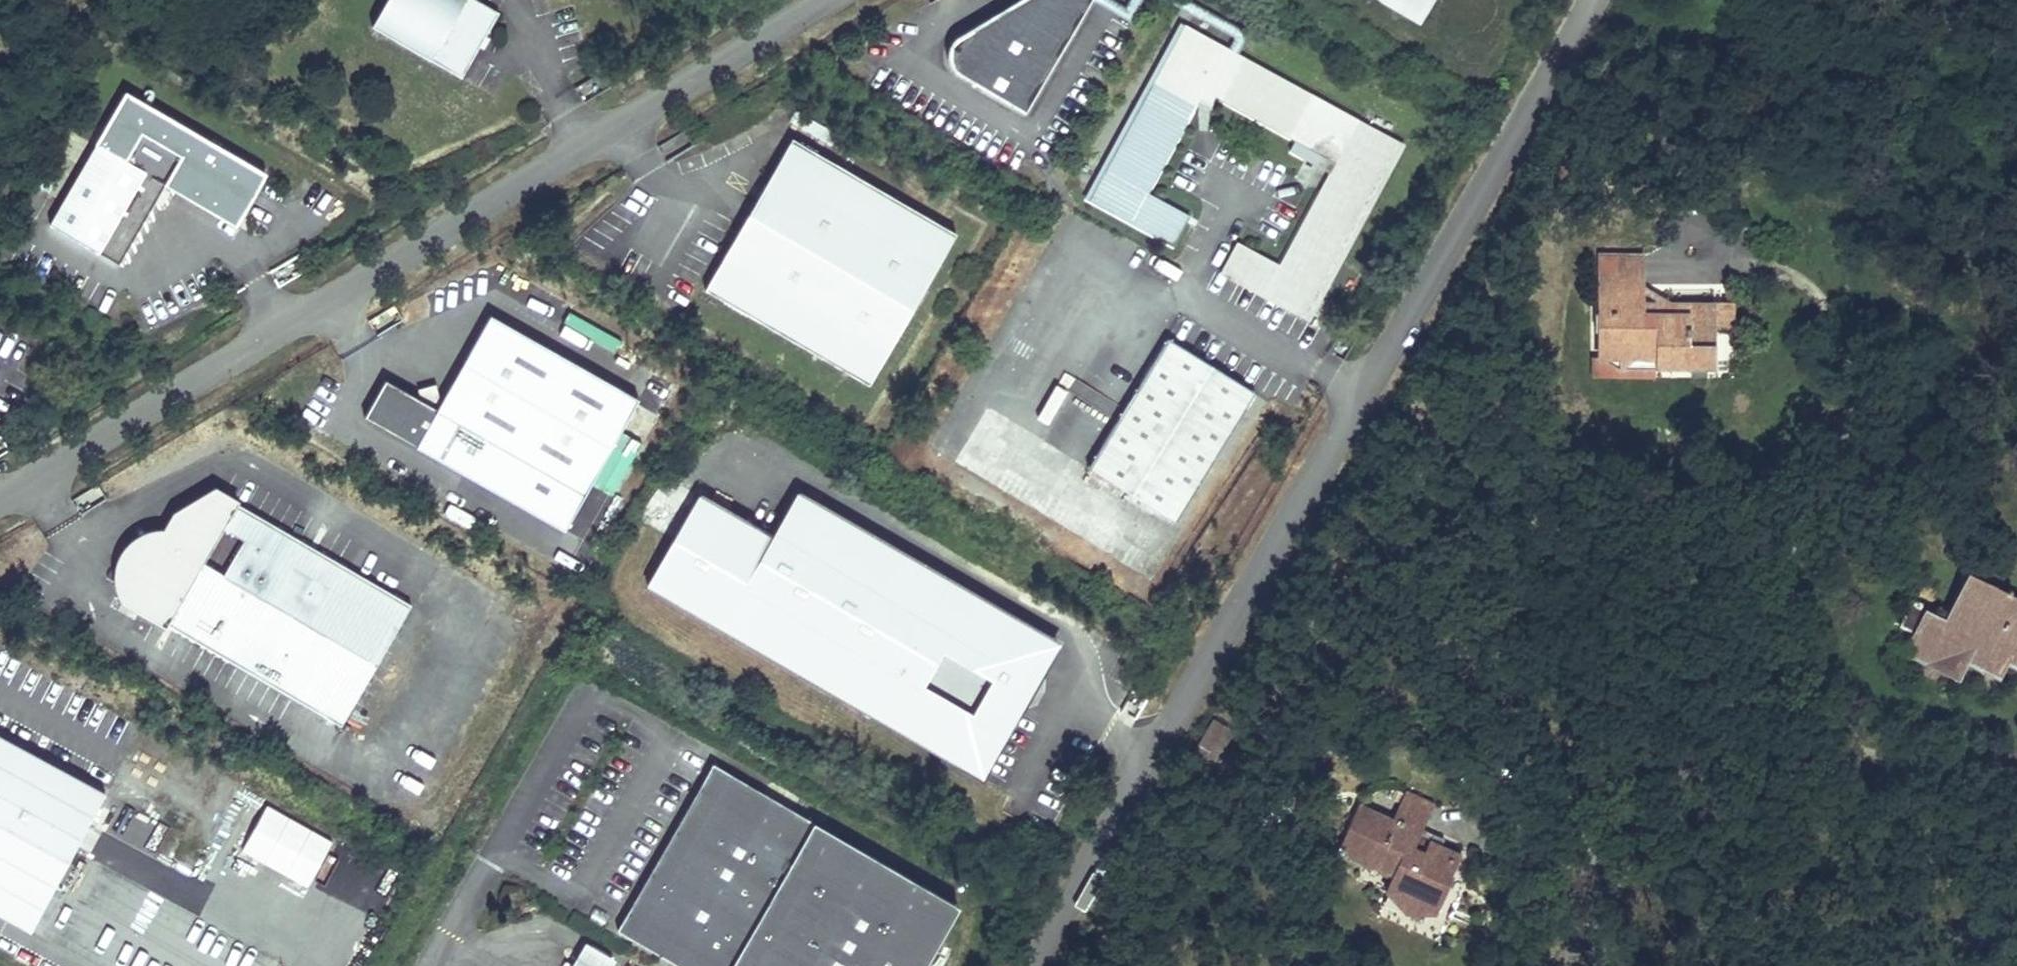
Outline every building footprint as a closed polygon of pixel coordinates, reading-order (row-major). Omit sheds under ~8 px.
[(373,25),(462,78),(500,13),(478,0),(387,0),(373,25)] [(1009,5),(1017,18),(988,19),(960,35),(957,37),(953,41),(950,45),(948,49),(947,55),(949,61),(952,68),(957,73),(1023,113),(1090,0),(1018,0),(1009,5)] [(1419,11),(1425,0),(1400,0),(1419,11)] [(1009,5),(988,19),(1017,18),(1009,5)] [(1398,144),(1181,26),(1088,197),(1173,242),(1187,216),(1145,193),(1202,91),(1293,141),(1288,151),(1327,173),(1276,265),(1235,242),(1220,269),(1304,315),(1398,144)] [(266,174),(127,92),(50,222),(98,250),(145,171),(149,164),(240,217),(266,174)] [(791,138),(703,288),(867,384),(955,233),(791,138)] [(149,164),(145,171),(236,224),(240,217),(149,164)] [(1599,291),(1641,292),(1641,258),(1599,257),(1599,291)] [(1732,305),(1714,305),(1714,330),(1732,330),(1732,305)] [(638,399),(491,316),(437,408),(385,379),(364,416),(564,530),(638,399)] [(1252,392),(1165,338),(1085,465),(1172,520),(1252,392)] [(1654,358),(1599,359),(1590,358),(1591,377),(1655,377),(1654,369),(1654,358)] [(1672,360),(1656,369),(1708,370),(1709,360),(1672,360)] [(188,507),(171,537),(162,532),(133,582),(154,594),(144,612),(340,726),(410,606),(213,491),(188,507)] [(641,594),(990,769),(1060,630),(790,496),(772,531),(693,492),(641,594)] [(154,594),(133,582),(162,532),(154,532),(149,533),(141,536),(137,538),(128,545),(124,550),(120,557),(118,562),(116,572),(116,580),(117,587),(120,595),(122,599),(144,612),(154,594)] [(1983,548),(1970,574),(1957,601),(1969,608),(1958,629),(1946,623),(1929,614),(1931,609),(1911,599),(1898,626),(1915,635),(1908,649),(1958,675),(1966,658),(1999,674),(2006,659),(2016,665),(2016,565),(1983,548)] [(1946,623),(1958,629),(1969,608),(1957,601),(1946,623)] [(1197,748),(1219,756),(1230,726),(1208,718),(1197,748)] [(0,732),(0,913),(30,929),(106,790),(0,732)] [(709,772),(611,937),(660,965),(926,965),(955,918),(709,772)] [(1405,793),(1392,821),(1421,834),(1434,806),(1405,793)] [(1423,854),(1409,847),(1416,832),(1392,821),(1358,806),(1338,851),(1395,872),(1392,880),(1386,893),(1433,915),(1460,856),(1429,842),(1423,854)] [(261,807),(240,856),(310,887),(332,838),(261,807)] [(1395,872),(1338,851),(1335,858),(1392,880),(1395,872)] [(1417,914),(1433,915),(1386,893),(1397,905),(1405,914),(1417,914)] [(618,960),(582,938),(564,965),(615,965),(618,960)]
